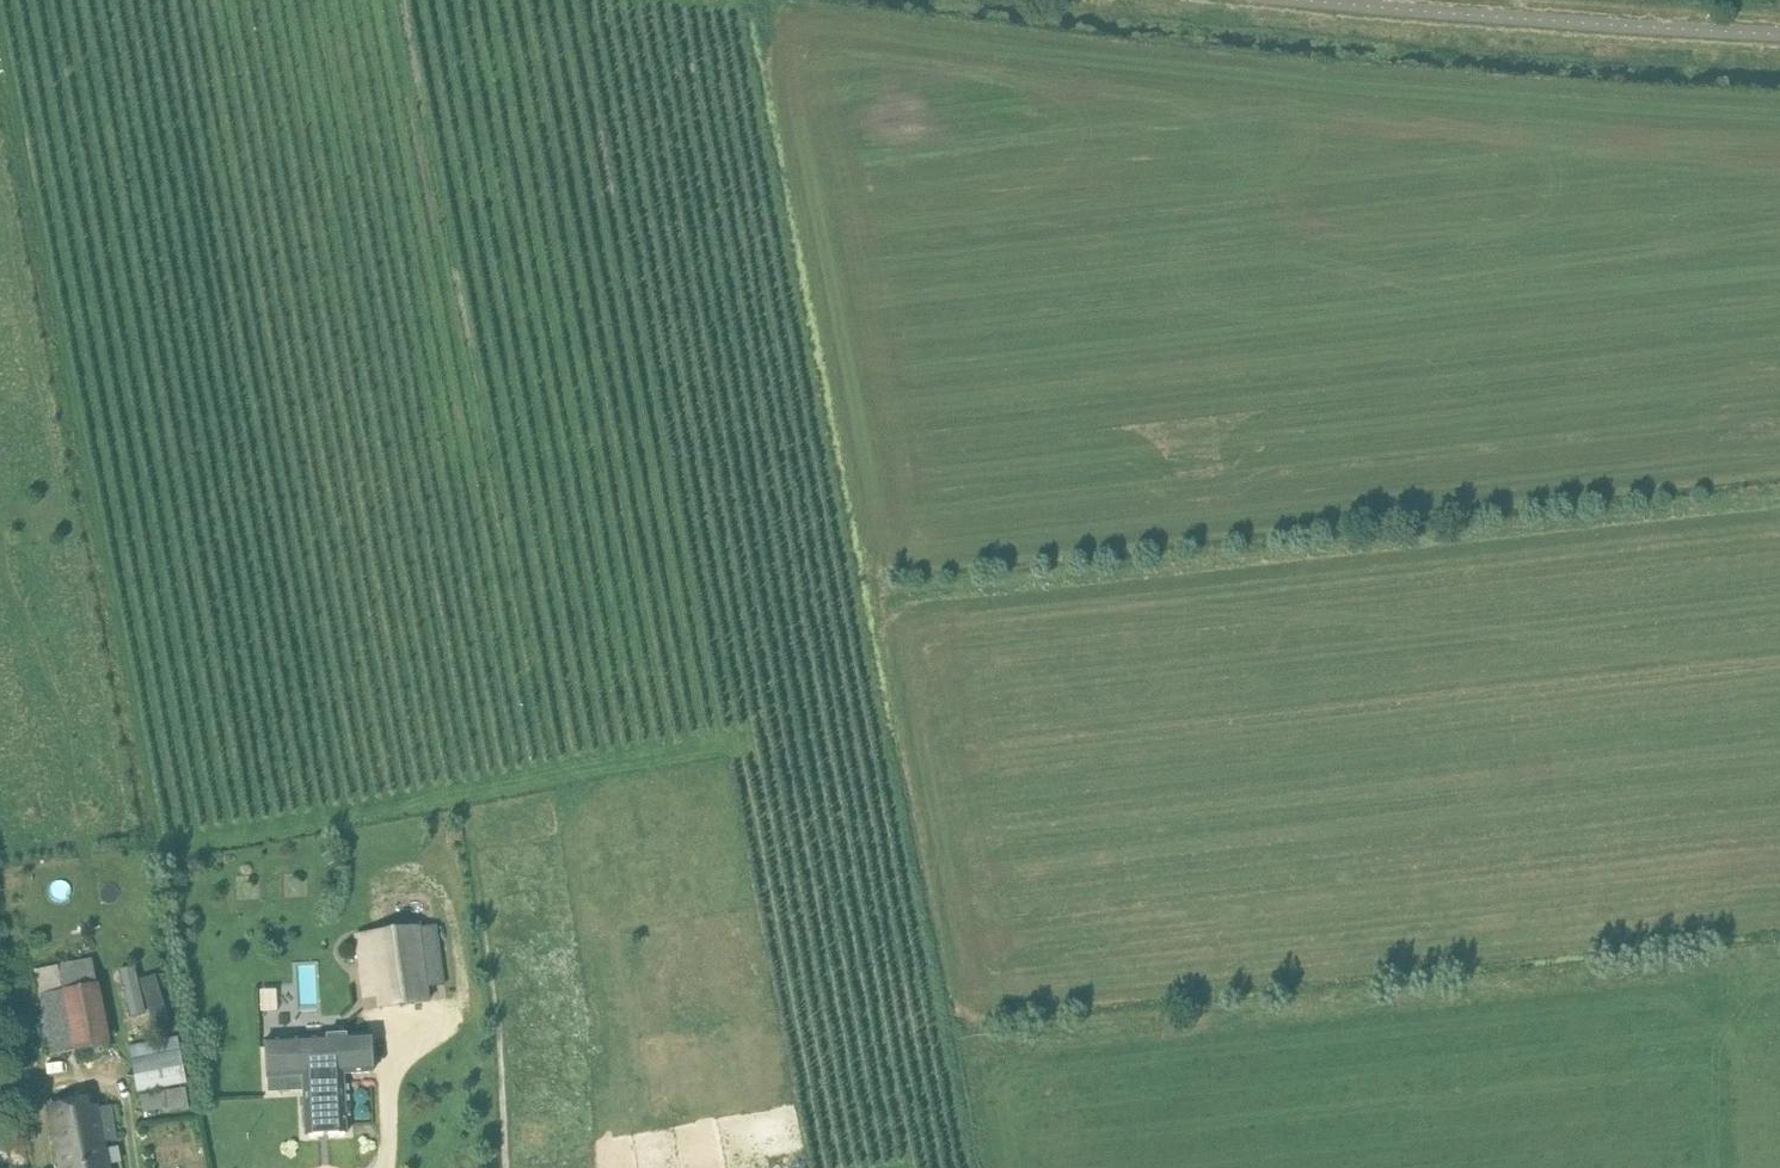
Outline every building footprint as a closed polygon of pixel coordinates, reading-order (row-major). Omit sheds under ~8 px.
[(422,946),(439,944),(436,923),(356,934),(365,997),(379,995),(380,1007),(430,1001),(422,946)] [(51,1055),(108,1045),(92,958),(36,967),(51,1055)] [(154,973),(139,977),(135,964),(116,970),(135,1034),(169,1023),(154,973)] [(266,1038),(268,1078),(303,1076),(306,1135),(348,1132),(345,1074),(373,1072),(371,1032),(346,1034),(347,1048),(329,1048),(328,1034),(266,1038)] [(184,1081),(176,1039),(132,1048),(140,1090),(184,1081)] [(185,1087),(140,1095),(144,1112),(168,1108),(168,1111),(189,1107),(185,1087)] [(48,1107),(58,1152),(57,1152),(61,1167),(109,1167),(104,1142),(118,1139),(111,1107),(81,1113),(78,1102),(48,1107)]
